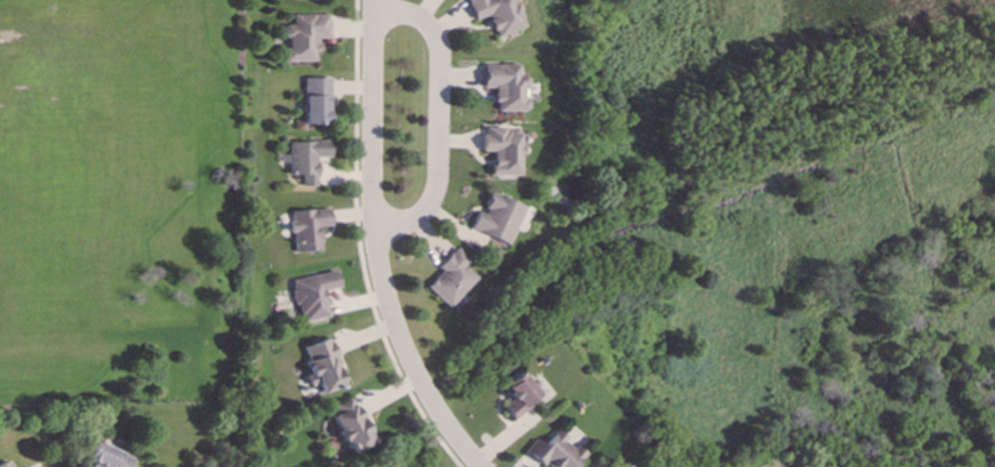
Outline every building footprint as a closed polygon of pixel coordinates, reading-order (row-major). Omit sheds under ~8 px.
[(510,0),(462,0),(470,20),(483,16),(491,38),(520,27),(510,0)] [(327,38),(327,15),(291,15),(291,29),(286,29),(286,62),(312,62),(312,52),(316,52),(316,38),(327,38)] [(491,88),(491,112),(525,111),(524,75),(514,75),(514,65),(478,65),(479,88),(491,88)] [(326,78),(302,79),(303,124),(327,123),(326,78)] [(489,176),(518,176),(518,133),(501,133),(501,127),(479,128),(480,151),(489,151),(489,176)] [(288,175),(300,175),(300,187),(315,186),(314,158),(328,157),(327,141),(287,142),(288,175)] [(522,207),(487,193),(478,213),(474,211),(466,228),(506,245),(522,207)] [(288,212),(290,232),(293,232),(294,253),(319,250),(317,227),(329,226),(327,209),(288,212)] [(423,287),(446,308),(474,278),(462,266),(467,260),(453,247),(434,268),(438,272),(423,287)] [(291,280),(300,323),(328,317),(323,291),(338,288),(334,271),(291,280)] [(301,347),(310,375),(305,377),(309,387),(317,384),(320,393),(343,386),(334,359),(336,358),(329,338),(301,347)] [(538,397),(519,373),(500,388),(510,399),(501,407),(511,419),(538,397)] [(371,444),(351,398),(333,406),(336,414),(330,417),(348,454),(371,444)] [(533,439),(523,451),(545,466),(573,466),(583,454),(565,441),(567,438),(556,430),(543,446),(533,439)] [(94,466),(129,466),(133,458),(92,440),(82,462),(94,466)]
